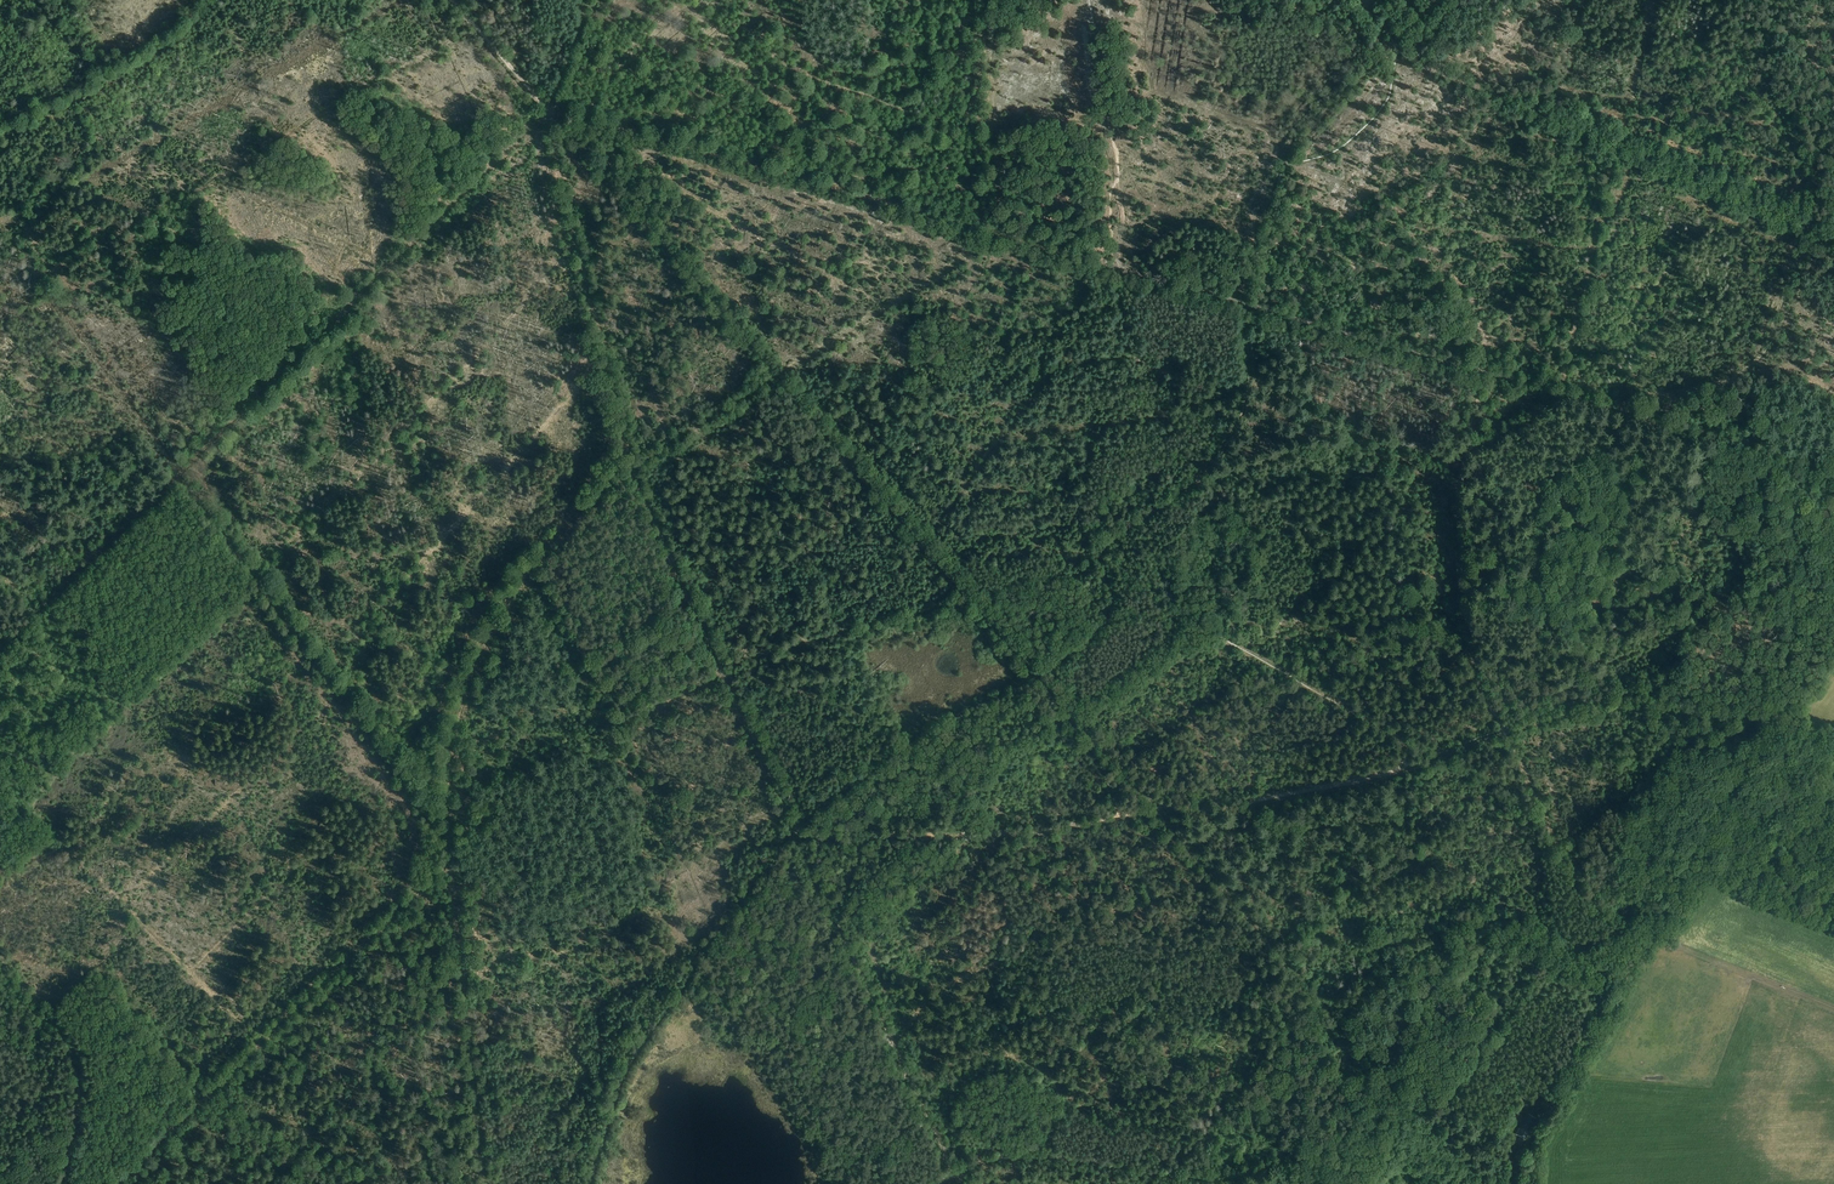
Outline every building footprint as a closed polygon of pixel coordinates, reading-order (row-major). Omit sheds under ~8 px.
[(1527,1113),(1519,1128),(1516,1133),(1525,1138),(1527,1133),(1532,1125),(1533,1126),(1537,1118),(1527,1113)]
